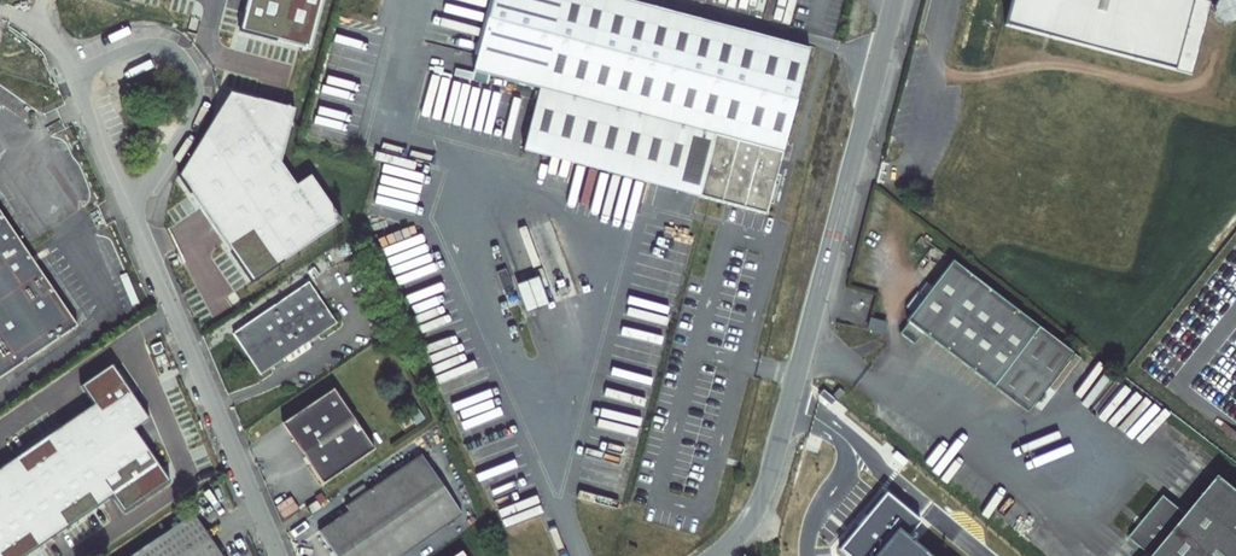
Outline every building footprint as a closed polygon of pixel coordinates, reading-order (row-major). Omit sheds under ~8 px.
[(311,50),(324,0),(247,0),(239,31),(311,50)] [(715,135),(699,196),(703,198),(765,214),(809,49),(621,0),(493,0),(474,71),(540,89),(715,135)] [(1005,26),(1175,71),(1193,0),(1192,0),(1012,0),(1005,26)] [(524,150),(699,196),(715,135),(540,89),(524,150)] [(187,189),(252,283),(342,221),(311,175),(296,185),(281,162),(295,109),(230,92),(198,144),(187,189)] [(61,324),(0,229),(0,364),(61,324)] [(1041,327),(954,260),(908,321),(910,323),(901,334),(915,345),(924,334),(994,387),(1041,327)] [(514,284),(524,311),(546,304),(536,277),(514,284)] [(260,374),(336,323),(309,282),(233,333),(260,374)] [(885,324),(870,320),(867,329),(883,334),(885,324)] [(61,324),(0,364),(0,385),(70,338),(61,324)] [(1041,327),(994,387),(1028,413),(1074,353),(1041,327)] [(163,349),(161,342),(151,346),(155,355),(163,352),(162,350),(163,349)] [(112,497),(135,398),(129,389),(112,364),(80,386),(93,405),(0,468),(0,555),(26,555),(112,497)] [(839,387),(832,394),(838,399),(844,392),(839,387)] [(334,388),(283,423),(323,483),(374,448),(334,388)] [(835,398),(823,388),(819,394),(831,403),(835,398)] [(135,398),(112,497),(123,513),(170,481),(135,429),(149,419),(135,398)] [(421,454),(345,505),(348,510),(319,530),(336,555),(400,555),(462,514),(421,454)] [(1128,542),(1146,555),(1235,555),(1235,492),(1221,480),(1189,520),(1163,500),(1128,542)] [(908,539),(921,523),(888,496),(869,520),(868,518),(860,528),(861,529),(842,553),(846,555),(930,555),(908,539)] [(307,509),(313,516),(323,509),(317,502),(307,509)] [(205,530),(196,516),(137,555),(223,555),(205,530)]
